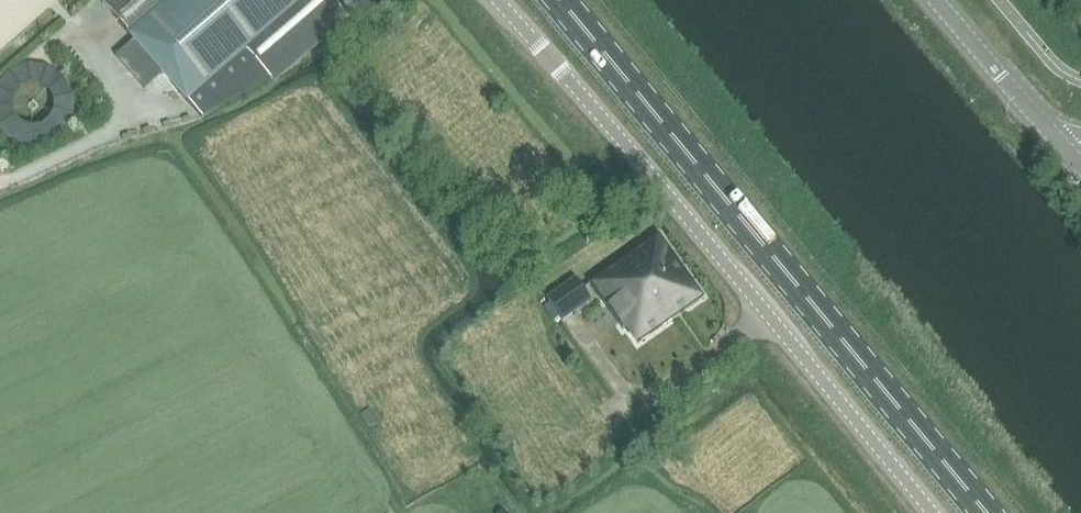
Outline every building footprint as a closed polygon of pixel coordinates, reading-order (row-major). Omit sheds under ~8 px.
[(130,34),(203,118),(272,82),(275,85),(315,50),(348,22),(329,0),(100,0),(130,34)] [(684,310),(703,297),(659,235),(590,284),(623,330),(626,328),(638,344),(673,318),(670,314),(682,306),(684,310)] [(562,320),(591,300),(575,278),(547,299),(562,320)]
